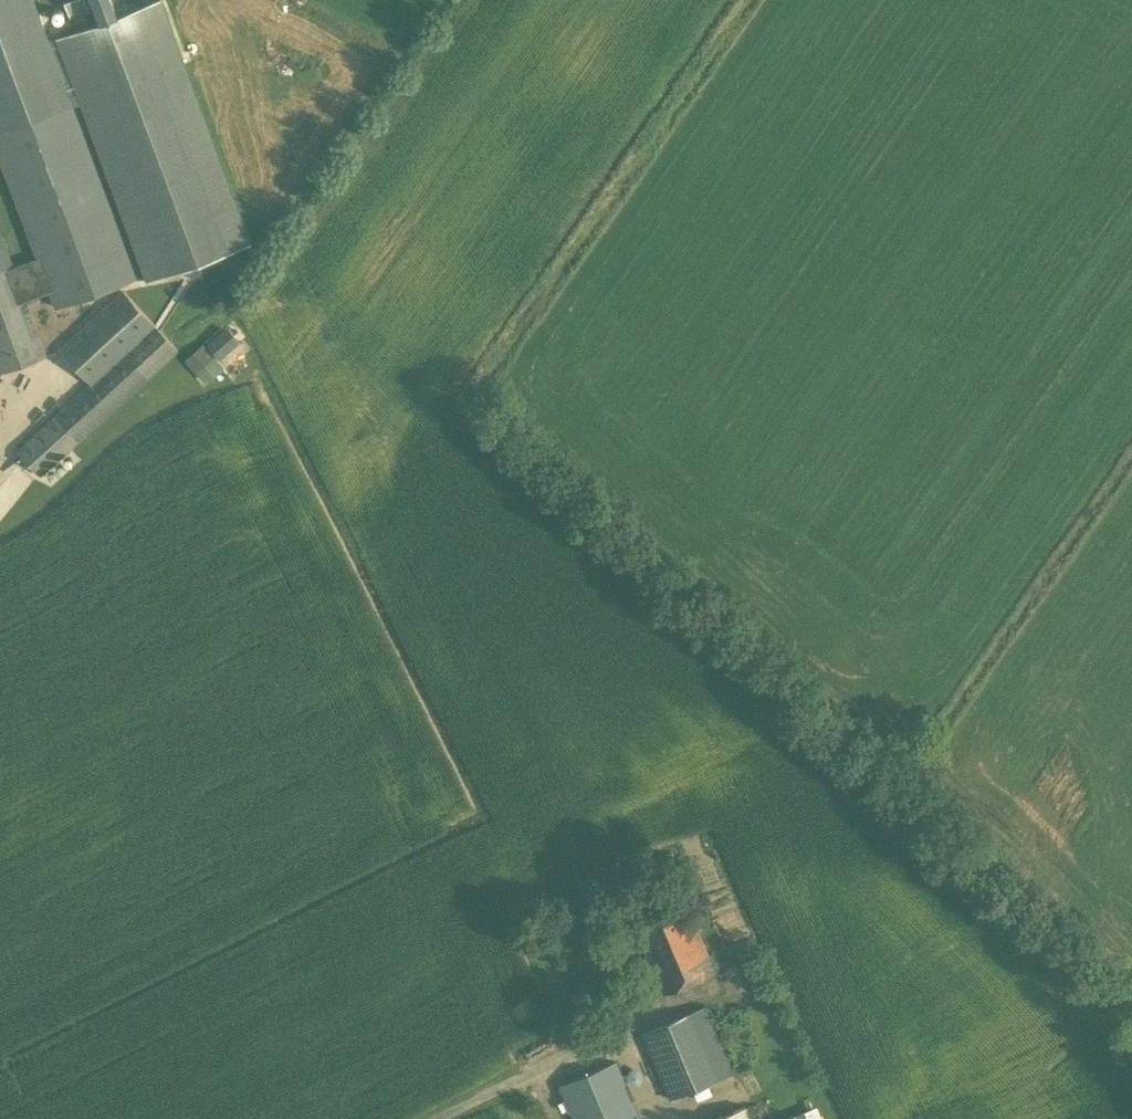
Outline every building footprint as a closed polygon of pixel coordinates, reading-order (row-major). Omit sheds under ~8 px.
[(70,300),(74,310),(109,297),(106,287),(135,276),(35,0),(0,0),(0,152),(38,256),(13,265),(0,229),(0,371),(45,354),(25,299),(50,290),(56,305),(70,300)] [(40,474),(177,349),(124,291),(60,347),(92,381),(17,450),(40,474)] [(226,327),(207,343),(220,358),(239,341),(226,327)] [(635,924),(665,993),(715,971),(686,902),(635,924)] [(705,1005),(642,1032),(670,1099),(734,1072),(705,1005)] [(617,1059),(559,1084),(574,1118),(642,1118),(617,1059)] [(714,1118),(751,1118),(745,1106),(714,1118)] [(786,1118),(809,1118),(805,1111),(786,1118)]
